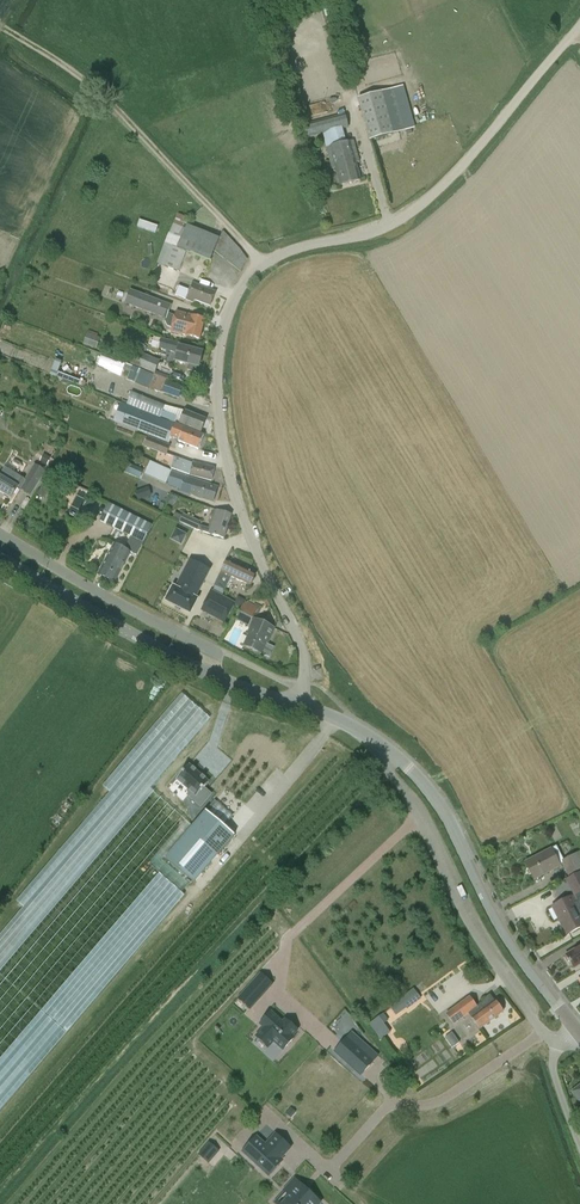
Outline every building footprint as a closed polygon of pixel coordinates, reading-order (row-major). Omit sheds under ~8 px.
[(394,89),(358,99),(369,142),(394,134),(406,131),(394,89)] [(336,169),(340,185),(361,180),(356,163),(359,162),(353,140),(339,144),(335,131),(349,127),(345,114),(304,125),(308,139),(323,134),(332,169),(336,169)] [(187,226),(190,220),(178,214),(169,233),(181,238),(177,248),(164,243),(158,263),(179,272),(186,253),(191,255),(191,254),(210,261),(214,251),(224,258),(239,271),(246,259),(239,249),(222,231),(219,239),(204,232),(187,226)] [(193,303),(194,300),(210,306),(215,292),(192,283),(189,291),(179,286),(175,295),(186,299),(186,300),(193,303)] [(145,294),(139,292),(130,289),(125,304),(166,319),(167,319),(169,313),(172,305),(149,296),(150,295),(146,293),(145,294)] [(167,319),(166,319),(165,321),(167,326),(172,328),(171,332),(200,339),(205,319),(175,312),(175,315),(169,313),(167,319)] [(96,350),(100,338),(94,336),(95,334),(88,332),(88,333),(87,333),(83,345),(96,350)] [(199,367),(202,353),(180,347),(181,343),(174,342),(161,338),(158,348),(177,353),(175,361),(189,364),(187,370),(195,372),(197,366),(199,367)] [(113,356),(127,361),(129,355),(114,350),(113,356)] [(155,374),(160,361),(136,350),(130,364),(155,374)] [(167,379),(153,374),(148,388),(162,392),(162,393),(178,399),(183,387),(167,381),(167,379)] [(165,405),(133,392),(128,404),(145,411),(145,412),(147,413),(148,412),(160,418),(161,416),(179,424),(201,432),(206,420),(185,411),(182,417),(163,410),(165,405)] [(181,434),(179,441),(198,449),(204,436),(176,424),(165,420),(126,405),(122,417),(140,424),(138,430),(169,443),(174,431),(181,434)] [(148,437),(136,432),(133,440),(142,443),(144,439),(147,440),(144,446),(167,455),(170,445),(148,436),(148,437)] [(214,468),(193,462),(193,464),(174,458),(171,468),(190,475),(211,481),(214,468)] [(150,461),(144,474),(168,485),(190,492),(189,494),(213,502),(218,487),(186,477),(186,475),(172,471),(150,461)] [(144,471),(129,465),(125,472),(140,479),(144,471)] [(20,476),(5,467),(0,476),(0,492),(11,499),(18,488),(21,490),(22,489),(31,494),(44,473),(34,467),(26,480),(20,476)] [(125,548),(115,543),(98,574),(115,583),(131,552),(137,555),(152,525),(108,503),(99,521),(131,537),(125,548)] [(200,525),(202,522),(183,514),(179,513),(176,520),(179,521),(179,522),(198,531),(198,530),(207,533),(224,538),(231,515),(214,510),(209,528),(200,525)] [(172,539),(181,543),(185,535),(176,531),(172,539)] [(221,571),(221,572),(214,586),(215,587),(212,592),(202,610),(224,622),(234,604),(222,597),(232,577),(250,586),(255,575),(230,563),(234,553),(223,549),(215,568),(221,571)] [(190,559),(176,588),(178,589),(167,611),(184,620),(195,598),(210,569),(190,559)] [(259,607),(245,600),(235,619),(249,626),(259,607)] [(261,654),(273,628),(255,620),(244,646),(261,654)] [(201,807),(212,794),(205,787),(209,782),(189,765),(177,779),(190,791),(187,794),(201,807)] [(210,870),(247,826),(225,810),(190,853),(210,870)] [(560,866),(559,865),(551,849),(525,862),(534,879),(560,866)] [(561,863),(568,877),(579,871),(579,852),(561,862),(561,863)] [(565,881),(573,895),(571,897),(552,906),(567,934),(579,927),(579,873),(565,881)] [(566,955),(574,968),(579,964),(579,946),(566,955)] [(272,984),(261,974),(238,1000),(249,1009),(272,984)] [(400,1000),(390,1008),(396,1016),(407,1008),(408,1009),(421,999),(413,989),(400,999),(400,1000)] [(483,1002),(477,1006),(469,996),(446,1014),(454,1025),(469,1014),(480,1029),(503,1012),(495,1001),(490,994),(481,1000),(483,1002)] [(267,1049),(273,1043),(282,1051),(294,1038),(292,1036),(297,1031),(289,1024),(287,1026),(271,1012),(260,1024),(263,1027),(254,1037),(267,1049)] [(382,1039),(391,1032),(385,1024),(390,1021),(384,1013),(370,1024),(382,1039)] [(373,1061),(347,1038),(335,1051),(361,1075),(373,1061)] [(260,1057),(248,1070),(259,1081),(271,1068),(260,1057)] [(571,1092),(579,1103),(579,1085),(571,1092)] [(265,1143),(256,1136),(242,1151),(266,1174),(291,1147),(275,1132),(265,1143)] [(209,1143),(199,1154),(208,1162),(218,1150),(209,1143)] [(308,1192),(305,1195),(291,1183),(284,1191),(290,1196),(289,1198),(289,1197),(283,1203),(315,1203),(318,1201),(308,1192)]
